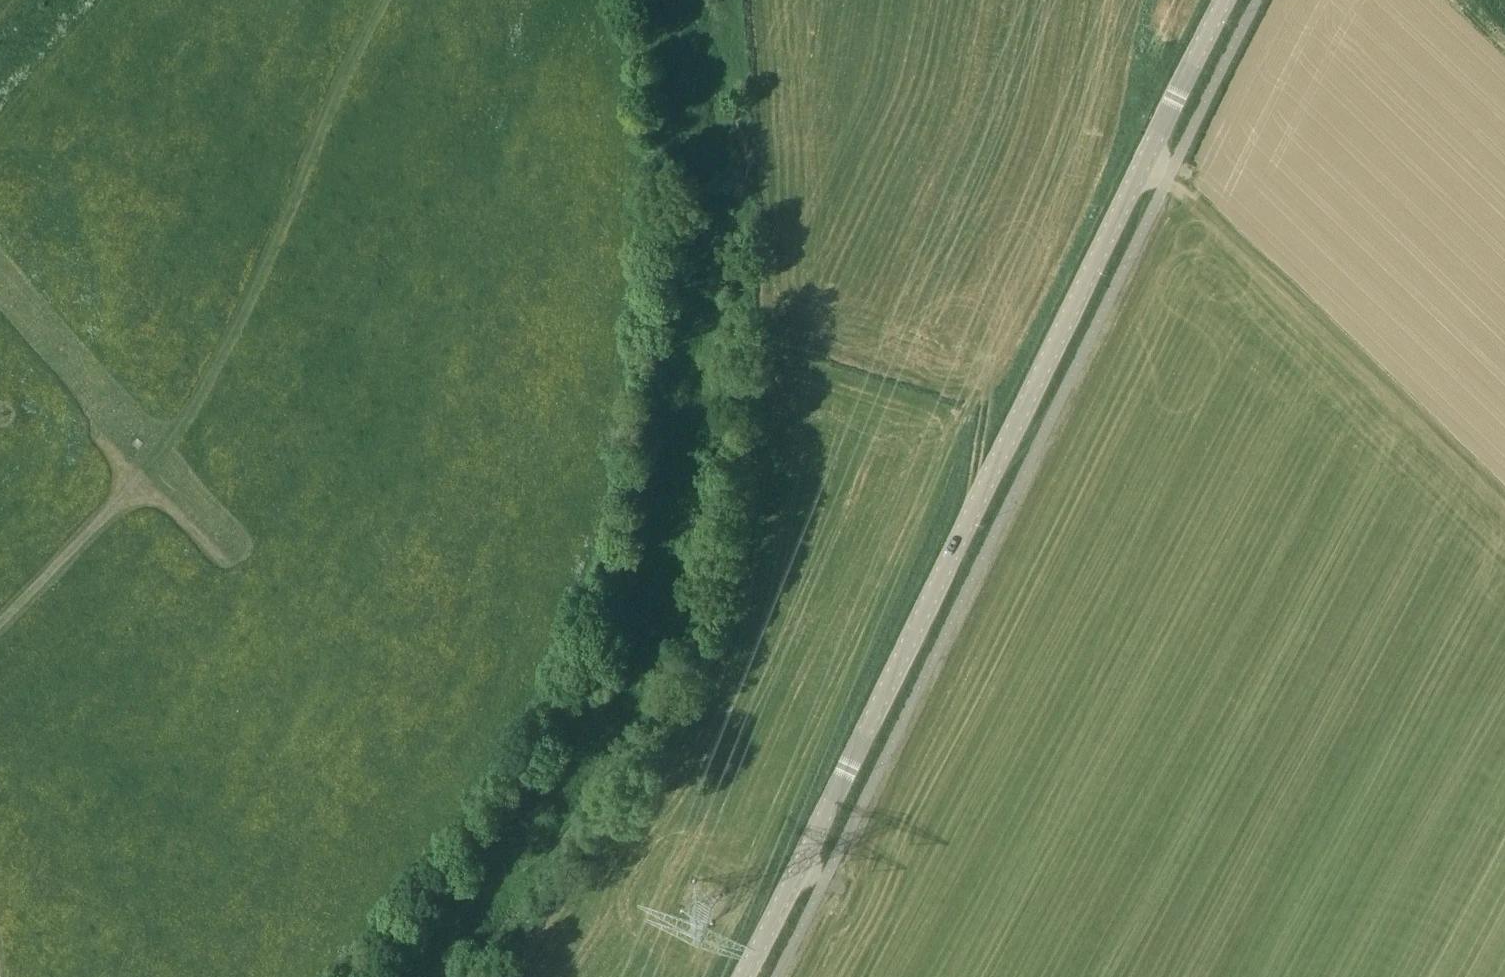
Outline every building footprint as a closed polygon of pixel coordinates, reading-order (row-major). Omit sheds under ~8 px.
[(138,437),(132,443),(138,449),(144,443),(138,437)]
